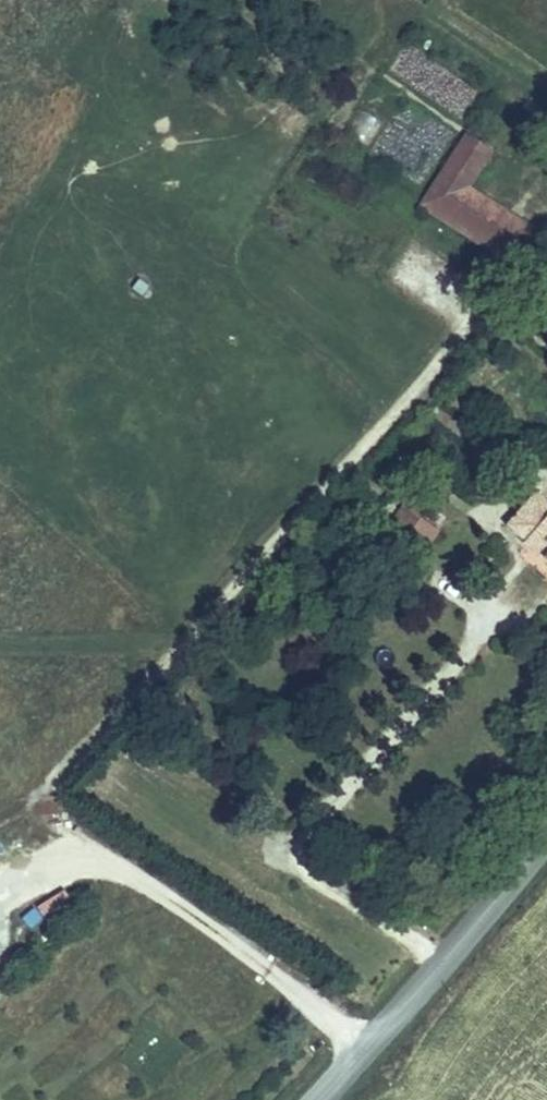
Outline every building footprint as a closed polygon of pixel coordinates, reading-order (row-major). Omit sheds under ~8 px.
[(422,206),(478,243),(500,209),(467,188),(489,154),(466,138),(422,206)] [(500,209),(478,243),(504,260),(526,226),(500,209)] [(396,446),(391,453),(397,458),(403,452),(396,446)] [(506,526),(546,562),(546,503),(536,493),(506,526)]
